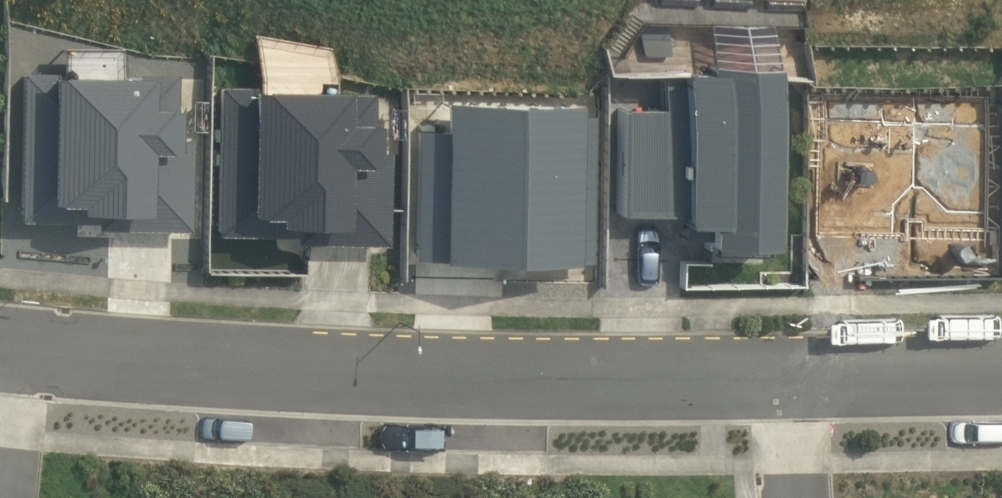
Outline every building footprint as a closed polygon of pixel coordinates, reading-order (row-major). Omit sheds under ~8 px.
[(172,66),(16,61),(11,211),(89,213),(89,220),(183,222),(186,131),(169,130),(172,66)] [(699,241),(765,242),(768,64),(700,63),(699,70),(659,69),(658,94),(652,94),(652,106),(616,106),(614,210),(673,212),(673,220),(677,221),(677,235),(699,236),(699,241)] [(290,242),(383,244),(385,150),(368,149),(370,92),(339,91),(339,86),(216,85),(213,231),(290,234),(290,242)] [(570,92),(435,88),(433,248),(567,252),(570,92)]
